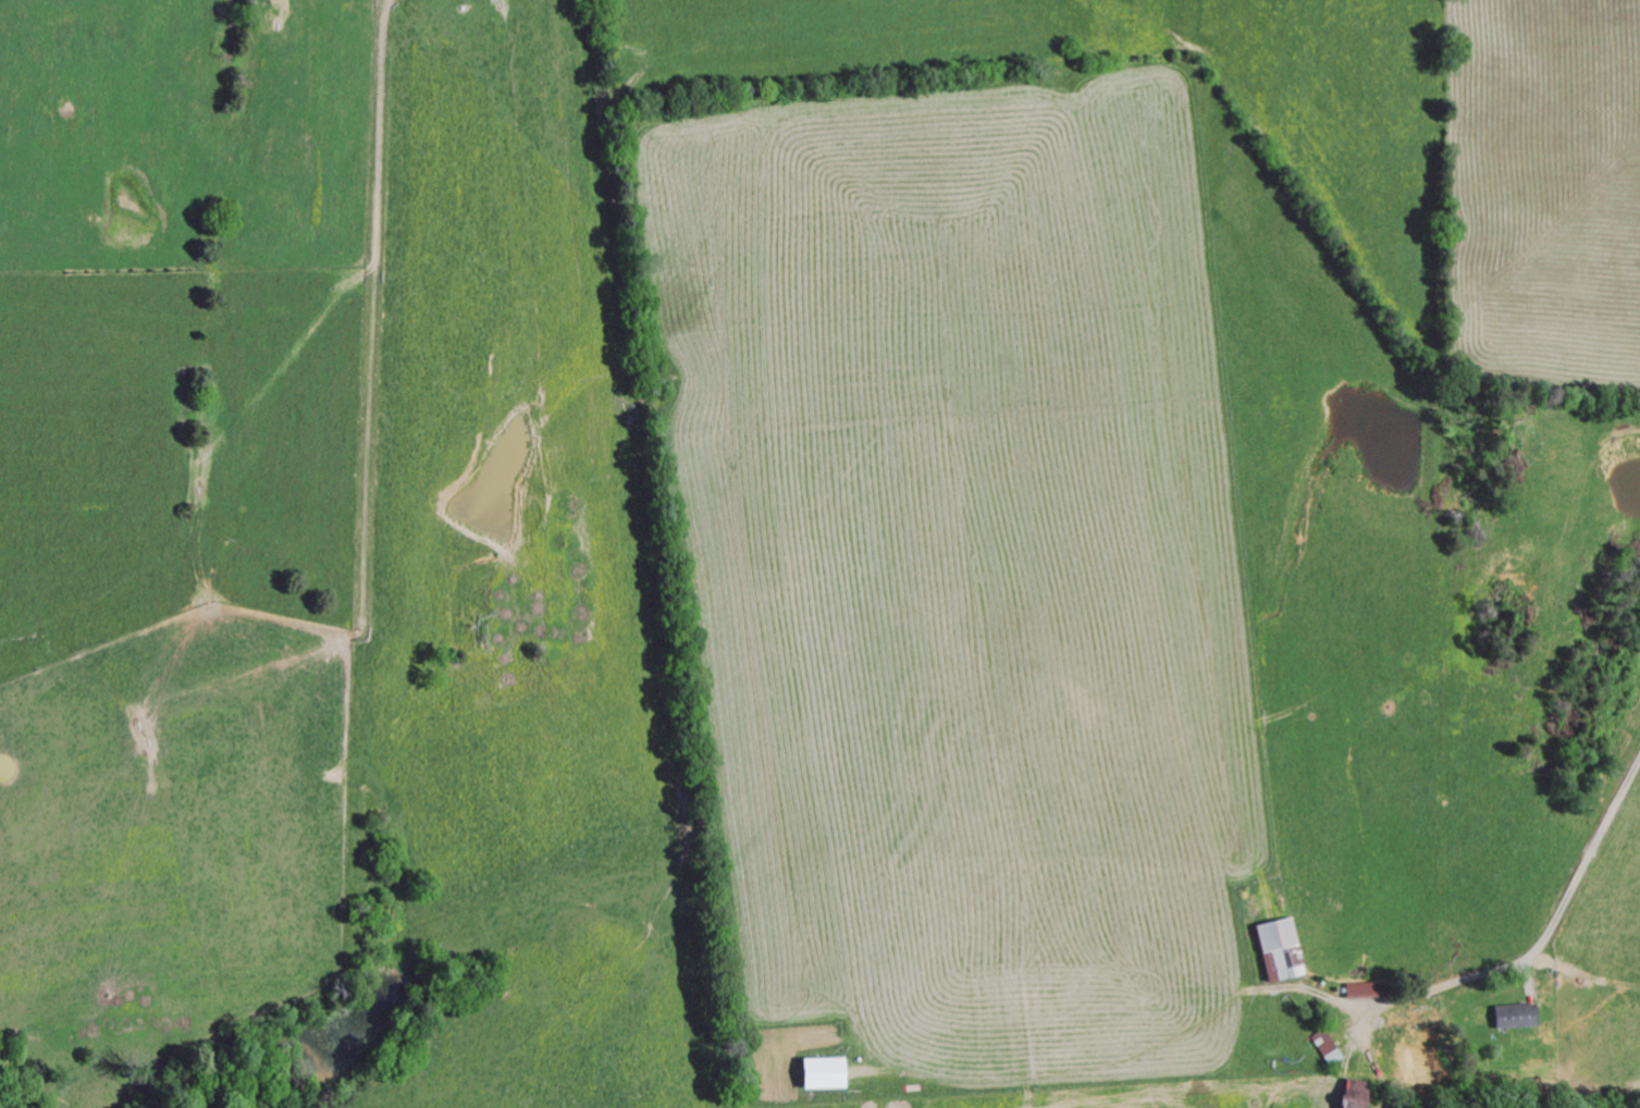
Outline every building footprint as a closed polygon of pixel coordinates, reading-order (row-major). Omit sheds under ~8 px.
[(1261,986),(1296,979),(1284,921),(1248,929),(1261,986)] [(1371,986),(1340,987),(1341,1002),(1371,1001),(1371,986)] [(1529,1030),(1528,1008),(1486,1009),(1486,1031),(1529,1030)] [(835,1061),(792,1062),(793,1093),(835,1092),(835,1061)] [(1361,1085),(1338,1082),(1334,1107),(1358,1107),(1361,1085)]
